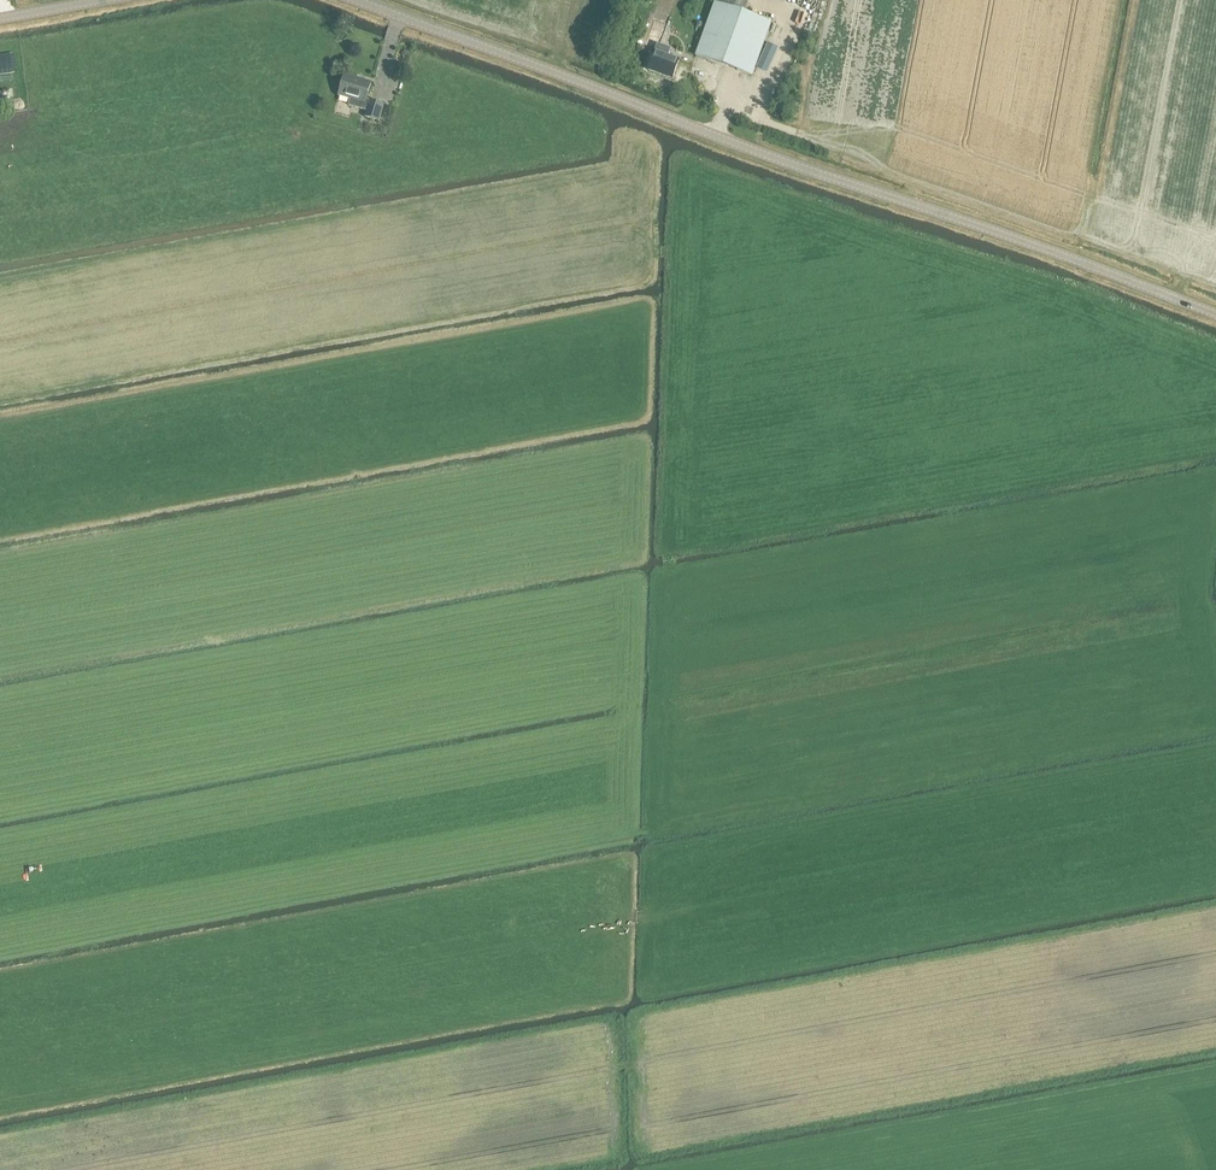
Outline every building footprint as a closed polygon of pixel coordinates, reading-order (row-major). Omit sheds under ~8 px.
[(750,0),(724,0),(731,2),(730,5),(747,10),(750,0)] [(696,55),(752,75),(771,22),(715,2),(696,55)] [(655,20),(645,45),(656,49),(657,44),(665,24),(655,20)] [(656,49),(648,69),(672,78),(679,60),(668,56),(671,49),(657,44),(656,49)] [(15,71),(15,56),(0,57),(0,72),(15,71)] [(345,75),(339,94),(339,95),(350,98),(348,105),(367,110),(365,117),(379,121),(384,105),(366,99),(371,83),(345,75)]
